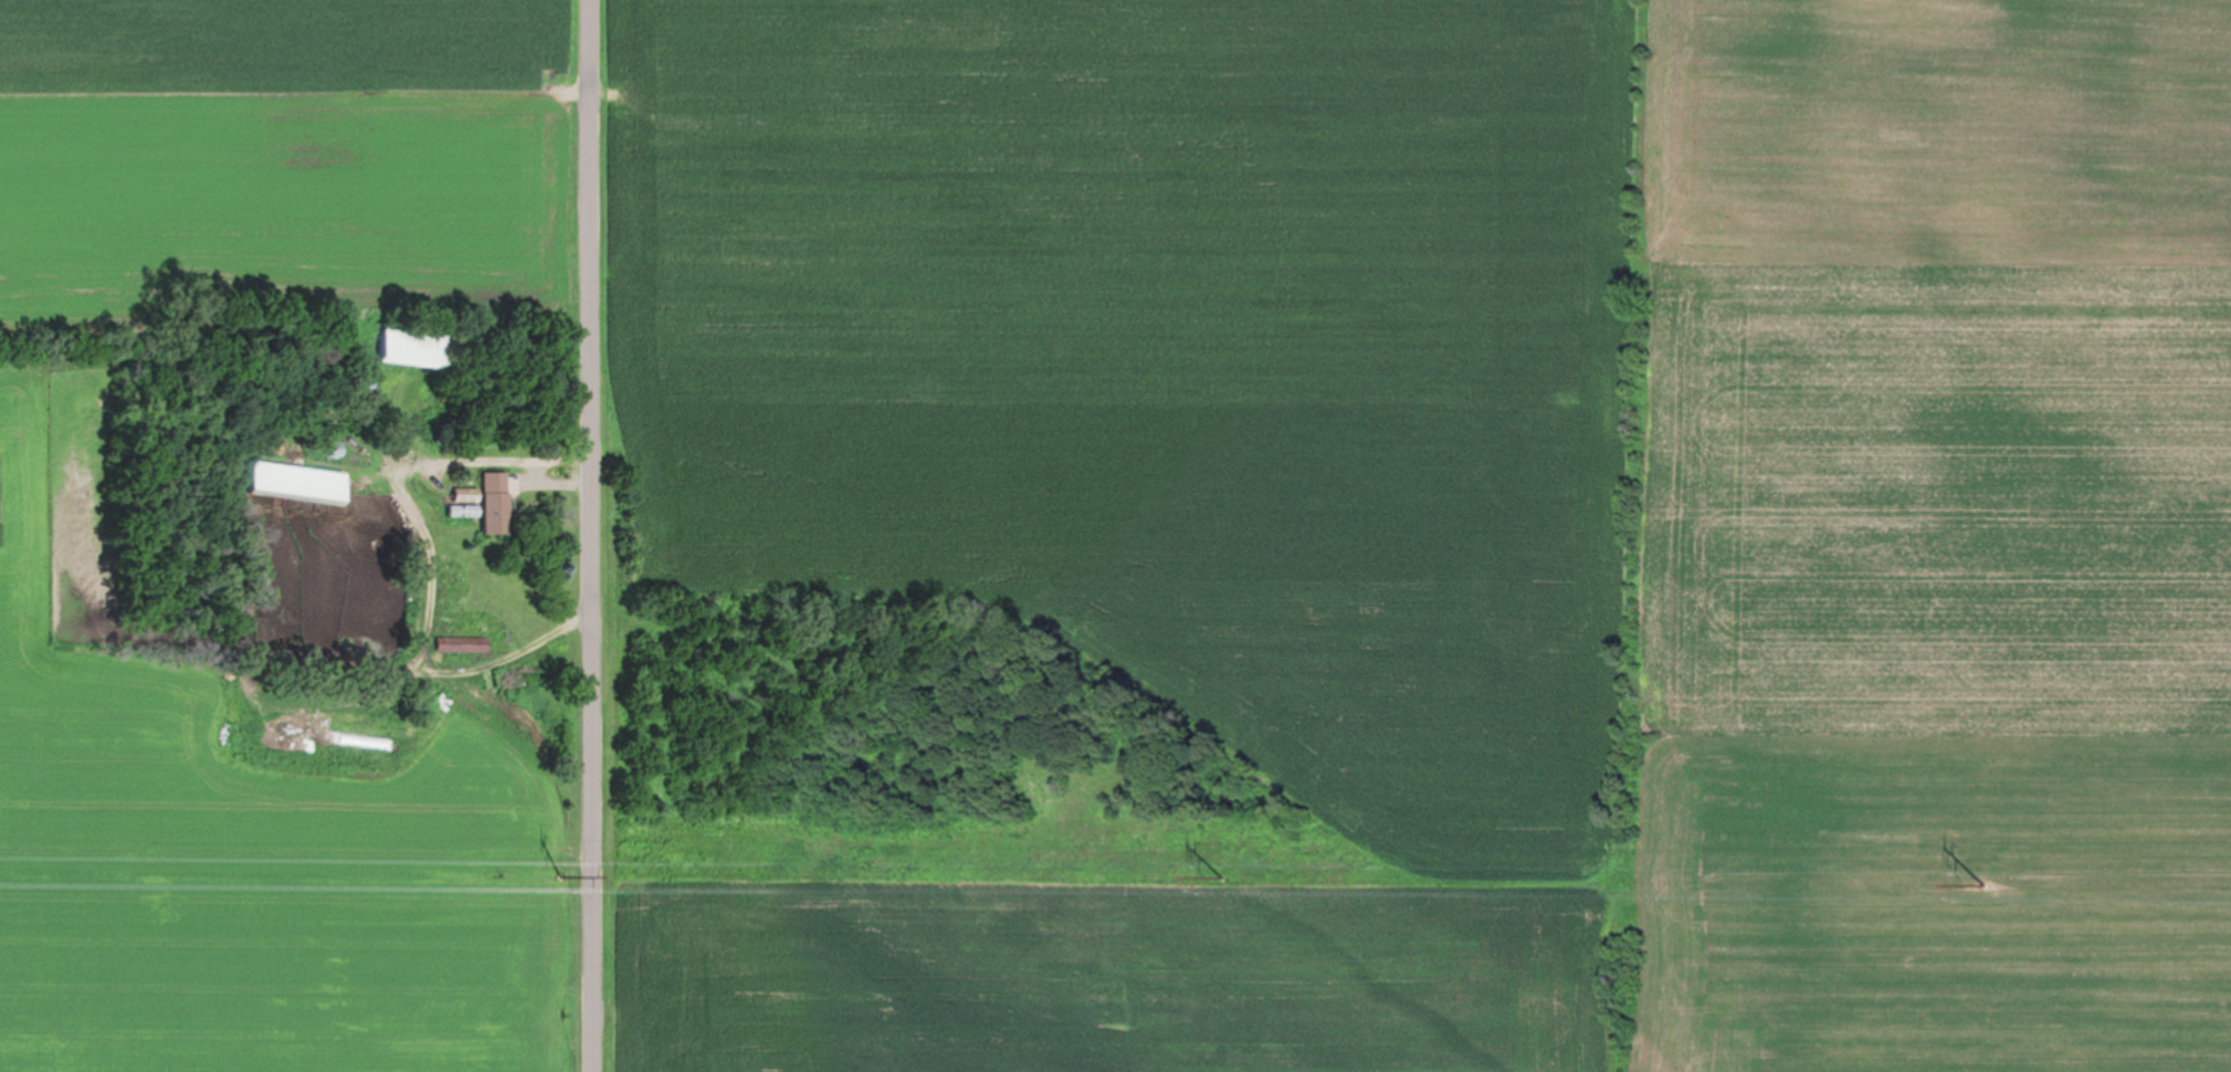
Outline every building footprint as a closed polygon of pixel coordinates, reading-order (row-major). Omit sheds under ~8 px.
[(452,334),(389,328),(386,361),(449,367),(452,334)] [(349,502),(351,470),(258,462),(255,494),(349,502)] [(513,471),(487,472),(488,535),(514,534),(513,471)]
